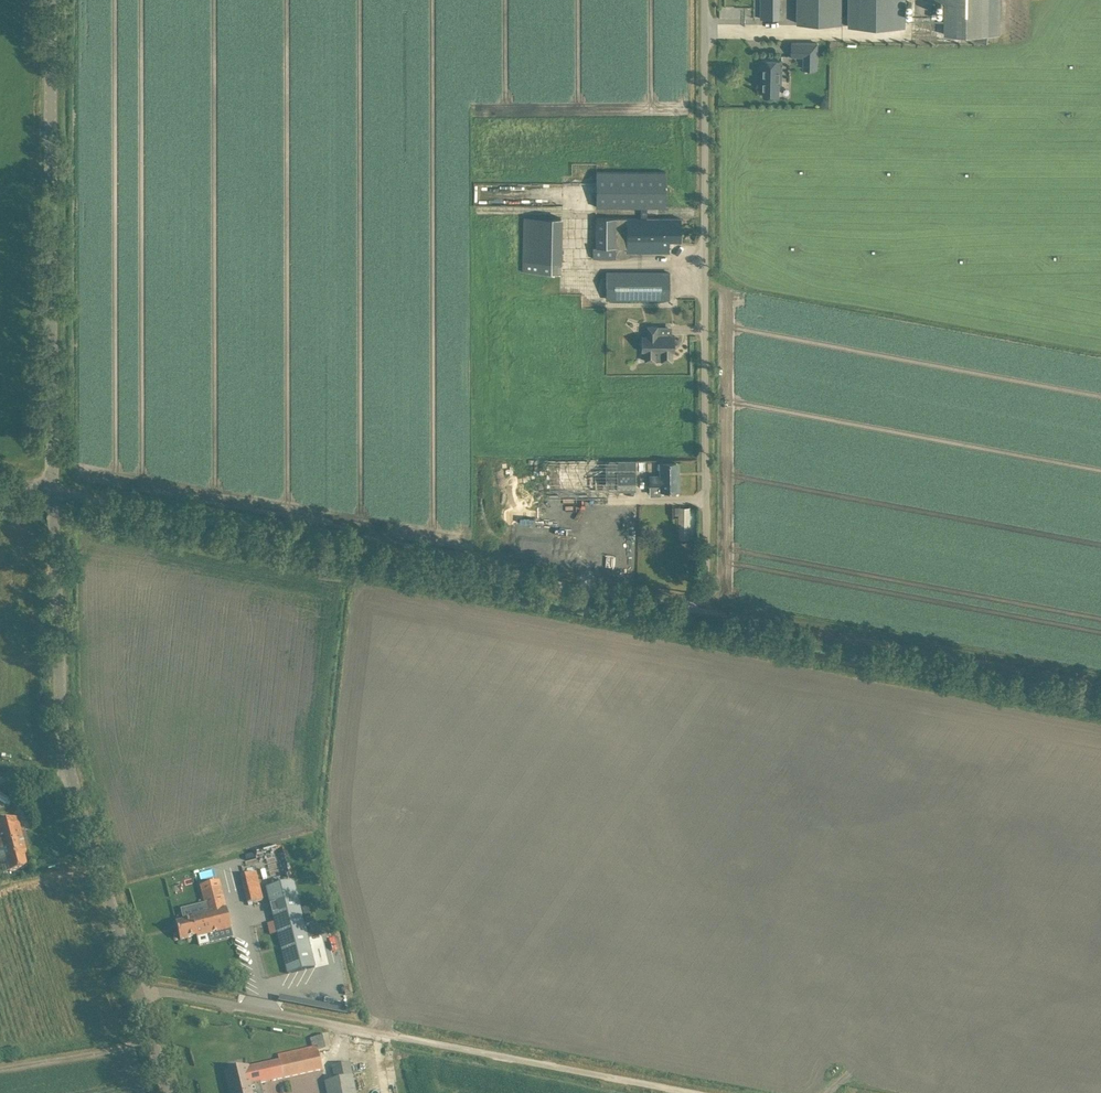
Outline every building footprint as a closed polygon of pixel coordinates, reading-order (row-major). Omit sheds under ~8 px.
[(779,18),(779,0),(762,0),(762,18),(779,18)] [(798,23),(905,24),(905,0),(851,0),(851,15),(842,15),(842,0),(798,0),(798,23)] [(936,1),(946,1),(946,34),(1000,34),(1000,0),(936,0),(936,1)] [(792,42),(792,55),(804,55),(804,67),(804,68),(818,68),(818,67),(818,55),(818,43),(792,42)] [(782,59),(763,59),(762,77),(764,77),(764,96),(779,96),(780,80),(782,80),(782,59)] [(666,207),(666,171),(596,172),(596,208),(640,207),(640,217),(647,218),(647,207),(666,207)] [(663,241),(663,218),(595,218),(595,247),(593,247),(593,258),(615,259),(615,248),(626,248),(626,250),(669,251),(669,241),(663,241)] [(669,241),(681,241),(681,218),(664,218),(663,218),(663,241),(669,241)] [(561,260),(522,259),(522,271),(561,272),(561,260)] [(669,272),(658,272),(607,272),(607,299),(669,299),(669,272)] [(675,351),(675,335),(658,335),(658,325),(647,325),(647,335),(642,335),(642,351),(645,351),(645,361),(672,361),(672,351),(675,351)] [(617,495),(617,490),(616,460),(549,461),(549,495),(617,495)] [(617,490),(636,489),(636,460),(616,460),(617,490)] [(660,463),(660,475),(651,475),(651,484),(661,484),(661,489),(679,489),(679,477),(676,477),(676,463),(660,463)] [(678,515),(678,539),(691,539),(690,509),(690,507),(678,507),(678,515)] [(7,821),(0,823),(0,850),(3,849),(10,872),(17,870),(28,867),(24,853),(27,852),(18,818),(7,821)] [(261,889),(259,883),(258,878),(257,872),(241,875),(243,884),(247,903),(263,899),(261,889)] [(209,913),(203,914),(192,917),(192,919),(176,923),(180,940),(197,936),(197,937),(231,929),(229,918),(219,881),(201,885),(209,913)] [(315,967),(312,956),(293,881),(267,888),(288,973),(315,967)] [(329,1045),(326,1035),(311,1038),(313,1047),(278,1055),(279,1060),(246,1067),(226,1071),(231,1092),(252,1092),(251,1086),(322,1070),(318,1051),(330,1049),(329,1045)] [(332,1066),(335,1080),(325,1082),(327,1092),(357,1092),(352,1069),(350,1063),(332,1066)]
